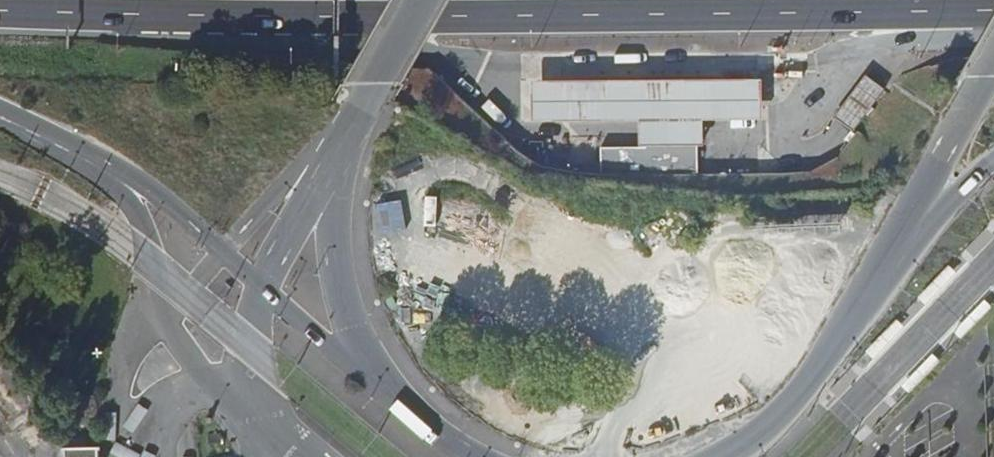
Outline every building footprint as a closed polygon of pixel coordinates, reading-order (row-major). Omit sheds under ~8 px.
[(832,117),(853,133),(885,89),(865,74),(832,117)] [(639,120),(640,145),(645,145),(697,145),(703,145),(704,119),(762,118),(762,79),(532,80),(533,120),(639,120)] [(698,174),(698,173),(697,145),(645,145),(645,146),(600,147),(600,174),(698,174)] [(983,298),(952,330),(960,338),(991,305),(983,298)] [(932,352),(900,385),(907,392),(939,359),(932,352)] [(63,447),(63,450),(65,450),(65,456),(99,456),(99,449),(101,449),(101,446),(63,447)]
